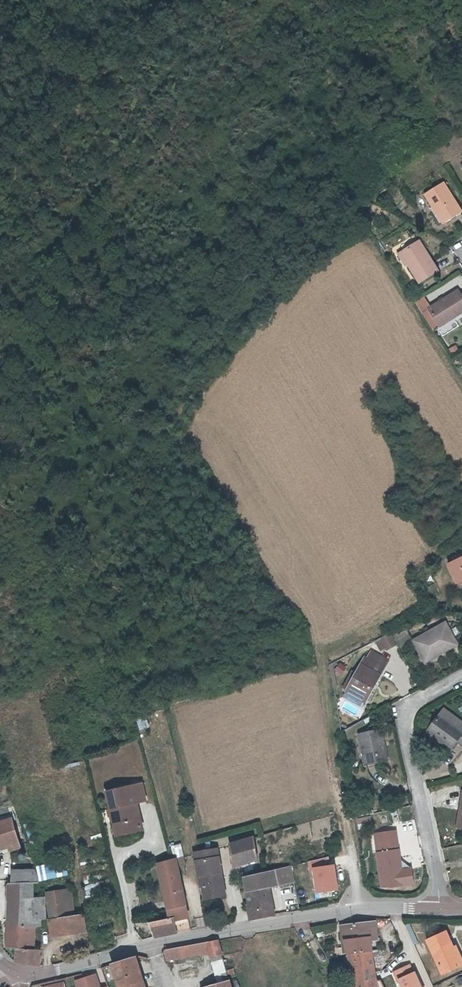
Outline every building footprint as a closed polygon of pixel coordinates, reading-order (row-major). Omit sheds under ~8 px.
[(431,206),(441,222),(445,219),(446,222),(461,212),(461,208),(445,180),(426,192),(433,204),(433,205),(431,206)] [(400,251),(408,263),(420,282),(438,271),(418,240),(400,251)] [(405,264),(408,263),(400,251),(398,253),(405,264)] [(455,318),(461,314),(461,293),(460,290),(431,308),(430,309),(439,324),(453,315),(455,318)] [(430,309),(431,308),(425,298),(417,303),(423,313),(430,309)] [(430,309),(423,313),(432,328),(439,324),(430,309)] [(441,327),(455,318),(453,315),(439,324),(441,327)] [(461,581),(461,560),(451,565),(459,583),(461,581)] [(446,626),(441,628),(447,639),(452,649),(457,647),(446,626)] [(424,661),(452,649),(447,639),(441,628),(412,640),(424,661)] [(382,637),(380,638),(385,648),(386,650),(395,646),(389,634),(382,637)] [(385,648),(380,638),(379,639),(374,641),(379,651),(385,648)] [(375,682),(382,668),(387,659),(370,650),(365,658),(363,657),(344,690),(354,695),(355,693),(363,697),(372,681),(375,682)] [(347,713),(356,714),(356,705),(347,705),(347,713)] [(444,743),(451,748),(455,743),(461,748),(461,733),(461,726),(442,712),(437,719),(437,718),(428,729),(444,740),(443,742),(444,743)] [(138,729),(147,726),(144,716),(135,719),(138,729)] [(444,740),(428,729),(424,736),(440,748),(444,743),(443,742),(444,740)] [(379,730),(359,734),(365,765),(385,760),(379,730)] [(452,766),(455,775),(461,772),(461,762),(452,766)] [(140,783),(104,791),(114,836),(139,830),(133,803),(143,801),(140,783)] [(408,808),(396,810),(397,816),(409,814),(408,808)] [(16,838),(6,817),(0,820),(0,846),(16,838)] [(166,828),(167,836),(182,833),(181,825),(166,828)] [(232,855),(256,850),(252,836),(231,842),(229,843),(232,855)] [(396,842),(376,845),(382,881),(402,878),(396,842)] [(180,843),(168,846),(171,858),(172,857),(174,862),(183,860),(180,843)] [(216,846),(208,848),(199,850),(194,851),(200,886),(203,885),(205,897),(219,894),(216,882),(215,882),(214,870),(220,869),(216,846)] [(256,850),(232,855),(234,862),(258,858),(256,850)] [(171,858),(170,858),(154,863),(169,916),(170,918),(149,924),(153,937),(168,933),(190,928),(174,862),(172,857),(171,858)] [(67,874),(65,865),(55,867),(55,862),(35,865),(37,879),(67,874)] [(312,890),(336,889),(335,863),(311,864),(312,890)] [(248,905),(250,918),(275,913),(269,885),(292,880),(289,864),(242,874),(249,902),(247,902),(248,905)] [(33,868),(11,867),(11,878),(7,877),(7,882),(18,882),(17,924),(32,925),(35,925),(39,925),(40,918),(42,919),(43,898),(33,868)] [(17,924),(18,882),(7,882),(7,924),(17,924)] [(69,889),(46,892),(54,937),(88,931),(85,915),(67,918),(64,904),(71,903),(69,889)] [(353,983),(354,986),(379,986),(378,980),(376,980),(375,972),(372,958),(372,957),(369,940),(369,937),(377,936),(376,929),(376,928),(374,928),(373,921),(343,925),(345,940),(347,954),(349,963),(353,963),(357,982),(353,983)] [(17,924),(7,924),(6,945),(14,946),(16,946),(31,947),(32,925),(17,924)] [(440,970),(457,963),(449,945),(452,944),(449,937),(445,927),(425,935),(440,970)] [(449,945),(457,963),(461,961),(452,936),(449,937),(452,944),(449,945)] [(222,956),(218,941),(173,949),(175,959),(210,953),(211,958),(222,956)] [(33,947),(31,947),(16,946),(16,958),(18,960),(34,962),(37,962),(38,948),(33,947)] [(175,959),(173,949),(164,951),(163,951),(164,960),(175,959)] [(372,957),(372,958),(375,972),(382,971),(380,964),(383,964),(381,955),(372,957)] [(133,959),(113,966),(120,986),(143,986),(133,959)] [(349,963),(353,983),(357,982),(353,963),(349,963)] [(414,972),(413,972),(409,965),(394,971),(398,980),(399,979),(403,986),(421,986),(414,972)] [(76,986),(108,986),(107,984),(99,986),(96,973),(73,978),(76,986)]
